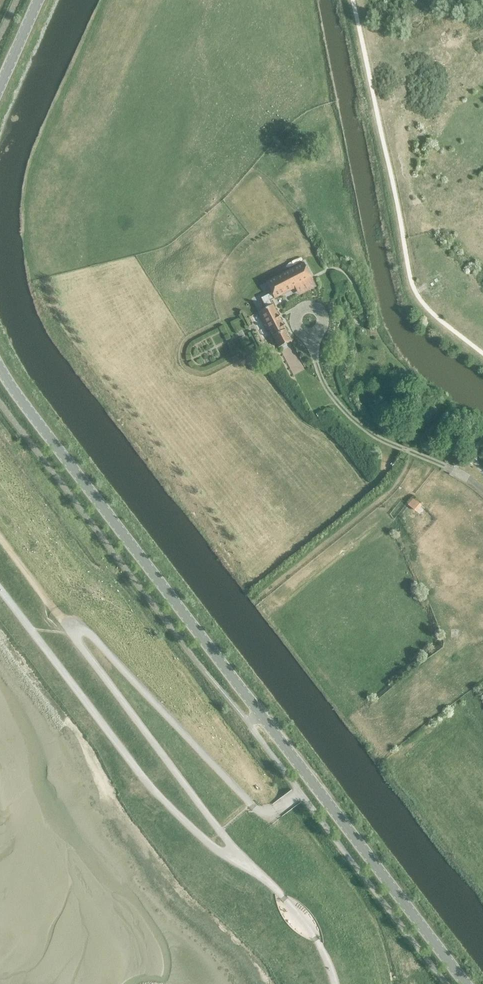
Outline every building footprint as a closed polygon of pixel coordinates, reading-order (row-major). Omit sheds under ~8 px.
[(261,298),(266,308),(258,312),(268,330),(269,329),(279,348),(292,341),(271,300),(313,279),(304,262),(266,282),(272,292),(261,298)] [(414,498),(408,504),(416,511),(422,505),(414,498)] [(102,780),(111,773),(104,765),(95,772),(102,780)] [(112,774),(104,782),(113,792),(122,784),(112,774)] [(123,791),(117,800),(128,807),(134,798),(123,791)]
